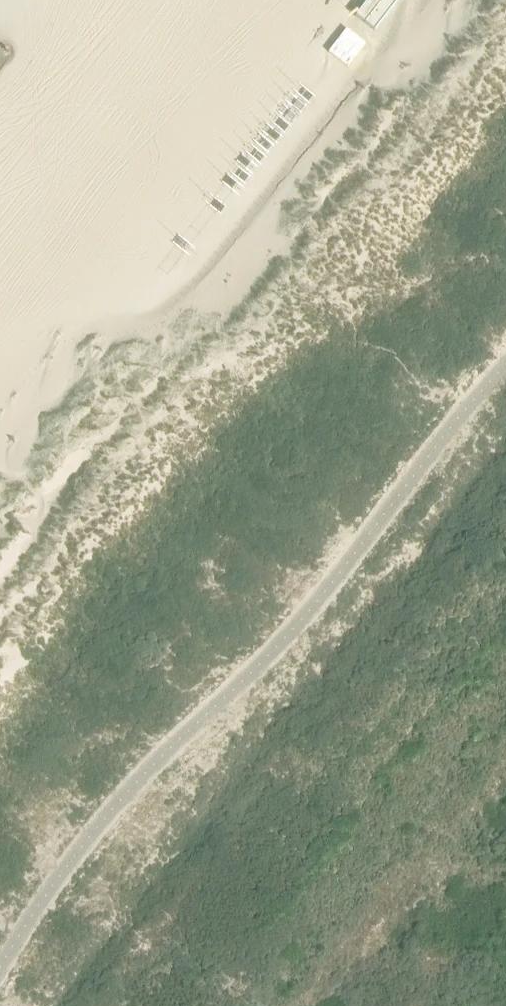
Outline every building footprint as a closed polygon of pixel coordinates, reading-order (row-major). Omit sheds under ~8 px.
[(327,54),(353,75),(411,0),(364,0),(327,54)]
